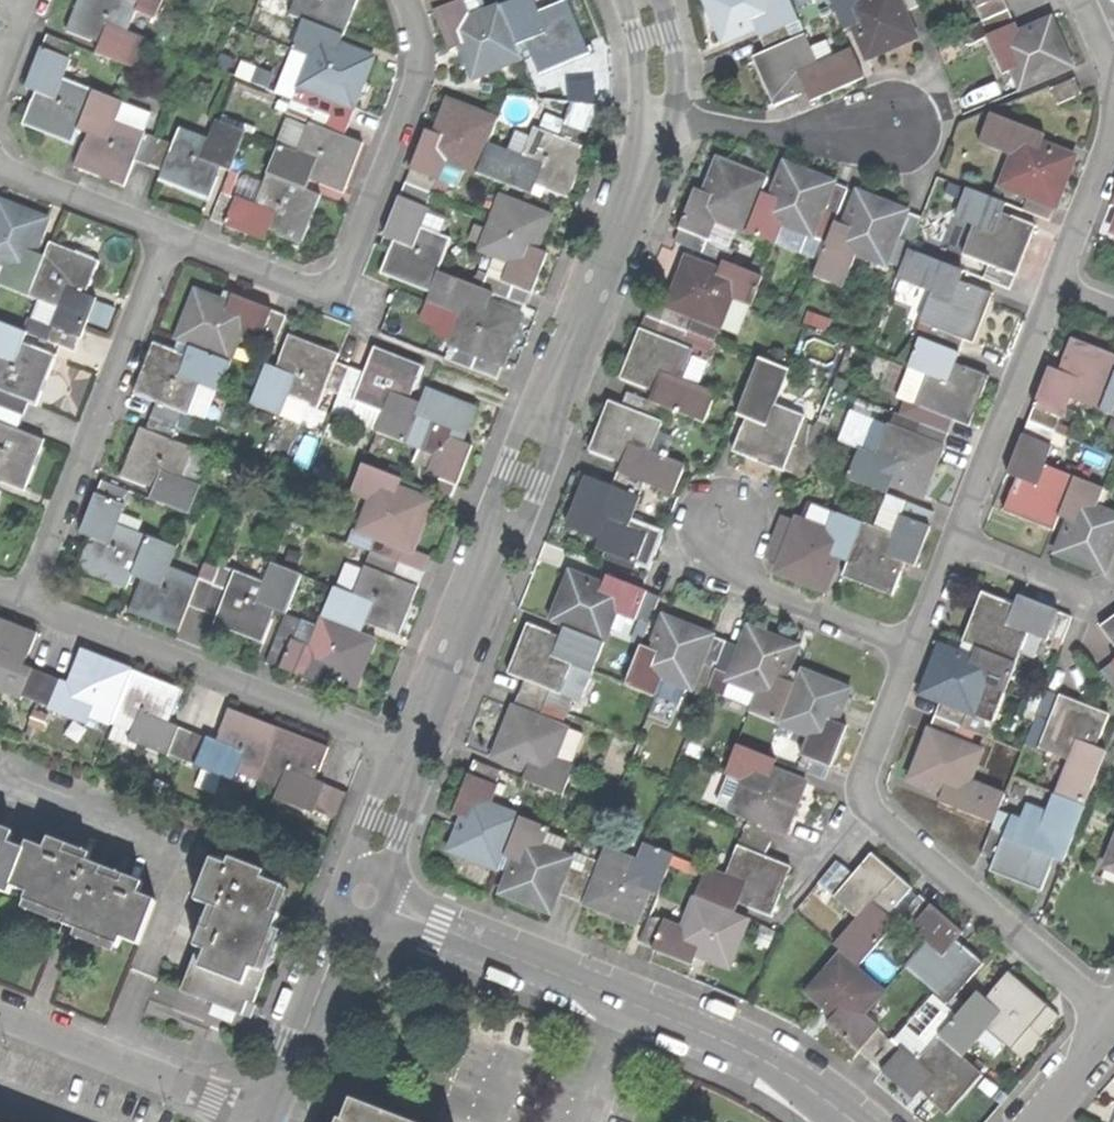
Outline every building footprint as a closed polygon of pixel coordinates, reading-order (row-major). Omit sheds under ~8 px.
[(140,0),(78,0),(76,5),(66,30),(100,42),(96,53),(135,68),(147,36),(129,29),(140,0)] [(288,13),(301,17),(344,34),(355,3),(356,0),(292,0),(288,13)] [(434,10),(458,0),(430,0),(434,10)] [(518,42),(502,2),(471,15),(465,0),(458,0),(434,10),(445,36),(450,48),(460,44),(473,77),(524,56),(518,42)] [(539,9),(535,0),(507,0),(502,2),(518,42),(529,38),(543,71),(590,51),(580,25),(569,0),(560,0),(539,9)] [(580,25),(593,19),(587,4),(586,0),(569,0),(580,25)] [(713,16),(725,43),(757,29),(760,38),(787,26),(800,20),(790,0),(706,0),(713,16)] [(843,32),(853,27),(868,60),(893,48),(917,38),(906,12),(900,0),(829,0),(843,32)] [(906,12),(920,6),(917,0),(900,0),(906,12)] [(977,8),(996,0),(968,0),(972,10),(977,8)] [(983,22),(1009,11),(1005,0),(996,0),(977,8),(983,22)] [(983,22),(990,38),(1016,26),(1009,11),(983,22)] [(340,42),(344,34),(301,17),(289,46),(310,54),(298,86),(317,93),(347,104),(353,107),(363,80),(373,54),(340,42)] [(1022,90),(1073,68),(1063,45),(1052,20),(1019,34),(1016,26),(990,38),(987,39),(1003,76),(1014,71),(1022,90)] [(969,47),(987,39),(990,38),(983,22),(962,31),(969,47)] [(793,40),(787,26),(760,38),(766,51),(793,40)] [(45,32),(40,46),(68,57),(73,42),(45,32)] [(805,34),(793,40),(766,51),(753,58),(764,83),(775,107),(808,92),(814,105),(867,81),(853,49),(819,64),(805,34)] [(71,142),(76,129),(91,89),(61,78),(68,57),(40,46),(25,86),(34,89),(21,123),(42,131),(71,142)] [(1052,91),(1057,104),(1082,93),(1076,80),(1052,91)] [(123,184),(132,159),(142,131),(113,121),(121,100),(91,89),(76,129),(85,132),(73,165),(100,175),(123,184)] [(342,118),(347,104),(317,93),(312,107),(342,118)] [(419,144),(411,166),(439,177),(443,179),(449,160),(479,171),(490,141),(500,116),(450,97),(438,130),(426,125),(419,144)] [(336,132),(342,118),(312,107),(307,121),(336,132)] [(542,111),(537,126),(564,136),(569,121),(542,111)] [(1029,196),(1055,206),(1064,185),(1074,156),(1042,144),(1046,135),(993,114),(982,143),(1013,155),(1001,185),(1029,196)] [(177,187),(206,197),(219,163),(229,167),(243,128),(214,118),(207,137),(178,126),(172,142),(162,170),(158,180),(177,187)] [(361,142),(336,132),(307,121),(296,149),(277,141),(265,172),(306,188),(309,178),(343,191),(352,168),(361,142)] [(595,131),(569,121),(564,136),(589,146),(595,131)] [(526,155),(490,141),(479,171),(533,192),(536,183),(570,196),(580,170),(589,146),(564,136),(537,126),(526,155)] [(132,159),(147,164),(157,137),(142,131),(132,159)] [(147,164),(162,170),(172,142),(157,137),(147,164)] [(739,230),(748,233),(762,194),(768,179),(719,161),(707,194),(697,190),(690,207),(682,230),(708,240),(711,241),(718,222),(739,230)] [(748,233),(779,245),(786,226),(817,238),(827,213),(837,184),(812,175),(785,164),(773,198),(762,194),(748,233)] [(411,166),(405,181),(434,192),(439,177),(411,166)] [(320,193),(306,188),(265,172),(254,200),(236,193),(234,197),(224,224),(265,239),(268,230),(281,236),(301,243),(320,193)] [(405,181),(400,194),(429,205),(434,192),(405,181)] [(837,184),(827,213),(840,218),(850,189),(837,184)] [(989,265),(1018,276),(1026,255),(1037,226),(1004,214),(1008,203),(966,188),(955,218),(974,226),(963,255),(989,265)] [(210,218),(224,224),(234,197),(220,192),(210,218)] [(886,203),(859,193),(846,227),(837,224),(823,262),(817,279),(845,289),(858,254),(889,266),(899,239),(909,212),(886,203)] [(383,271),(432,289),(439,270),(452,235),(422,223),(429,205),(400,194),(385,233),(396,237),(389,253),(383,271)] [(509,259),(502,278),(505,279),(533,290),(541,269),(549,250),(539,246),(552,214),(502,195),(481,248),(509,259)] [(1050,221),(1055,206),(1029,196),(1023,210),(1050,221)] [(6,262),(0,279),(0,284),(29,295),(45,253),(35,249),(47,217),(21,208),(0,200),(0,259),(6,262)] [(924,217),(909,212),(899,239),(913,244),(924,217)] [(779,245),(823,262),(837,224),(840,218),(827,213),(817,238),(786,226),(779,245)] [(732,249),(739,230),(718,222),(711,241),(732,249)] [(676,243),(703,253),(708,240),(682,230),(676,243)] [(726,262),(732,249),(711,241),(708,240),(703,253),(726,262)] [(49,241),(45,253),(29,295),(59,306),(52,326),(81,337),(88,318),(96,298),(85,294),(98,260),(49,241)] [(920,323),(938,330),(966,341),(974,344),(984,319),(993,294),(959,281),(963,271),(909,250),(898,281),(932,294),(920,323)] [(767,277),(726,262),(723,271),(688,258),(678,284),(669,308),(696,319),(723,329),(734,299),(755,307),(767,277)] [(1012,291),(1018,276),(989,265),(983,280),(1012,291)] [(479,353),(504,363),(513,338),(523,313),(491,301),(495,291),(439,270),(432,289),(428,299),(462,312),(451,342),(479,353)] [(528,304),(533,290),(505,279),(500,293),(528,304)] [(189,346),(231,361),(241,333),(260,339),(271,309),(230,294),(227,303),(212,298),(194,291),(176,341),(189,346)] [(691,332),(696,319),(669,308),(664,322),(691,332)] [(285,314),(271,309),(260,339),(274,345),(285,314)] [(0,322),(0,391),(29,402),(37,405),(47,378),(55,354),(22,342),(26,332),(0,322)] [(26,332),(47,339),(50,330),(29,322),(26,332)] [(686,347),(691,332),(664,322),(658,337),(686,347)] [(76,350),(81,337),(52,326),(50,330),(47,339),(76,350)] [(695,351),(686,347),(658,337),(641,330),(632,353),(623,377),(656,390),(652,400),(680,410),(709,421),(719,395),(683,382),(695,351)] [(938,330),(933,343),(961,354),(966,341),(938,330)] [(310,343),(288,335),(275,369),(265,365),(250,406),(281,417),(288,397),(318,408),(325,390),(335,362),(338,354),(310,343)] [(916,405),(928,409),(954,420),(970,426),(979,402),(989,376),(957,364),(961,354),(933,343),(919,338),(908,367),(928,375),(916,405)] [(1102,411),(1113,380),(1113,353),(1073,338),(1060,371),(1050,367),(1044,384),(1035,408),(1060,418),(1064,419),(1072,399),(1102,411)] [(445,357),(473,367),(479,353),(451,342),(445,357)] [(219,393),(231,361),(189,346),(186,355),(151,343),(142,368),(133,394),(157,403),(183,412),(189,414),(199,386),(219,393)] [(372,346),(363,372),(353,400),(382,411),(375,429),(406,440),(420,401),(411,398),(423,364),(397,355),(372,346)] [(498,377),(504,363),(479,353),(473,367),(498,377)] [(762,463),(786,472),(796,445),(804,423),(806,417),(777,406),(790,371),(761,360),(740,416),(749,419),(736,453),(762,463)] [(349,367),(335,362),(325,390),(339,395),(349,367)] [(363,372),(349,367),(339,395),(353,400),(363,372)] [(1102,411),(1113,415),(1113,380),(1102,411)] [(425,386),(420,401),(406,440),(434,450),(426,471),(431,472),(459,483),(467,461),(474,441),(464,438),(476,405),(425,386)] [(29,402),(0,391),(0,408),(23,417),(29,402)] [(674,426),(680,410),(652,400),(629,391),(624,406),(665,422),(674,426)] [(654,452),(665,422),(624,406),(611,402),(602,426),(593,452),(625,464),(622,473),(648,483),(664,489),(675,460),(654,452)] [(178,426),(183,412),(157,403),(152,416),(178,426)] [(23,417),(0,408),(0,423),(18,430),(23,417)] [(1055,432),(1060,418),(1035,408),(1029,422),(1055,432)] [(928,409),(923,422),(949,432),(954,420),(928,409)] [(891,484),(925,497),(935,469),(944,448),(917,437),(923,422),(897,412),(880,458),(859,450),(848,479),(887,494),(891,484)] [(173,439),(178,426),(152,416),(147,429),(173,439)] [(949,432),(923,422),(917,437),(944,448),(949,432)] [(1050,446),(1055,432),(1029,422),(1024,436),(1050,446)] [(18,430),(0,423),(0,481),(24,490),(34,464),(43,439),(18,430)] [(819,429),(804,423),(796,445),(811,451),(819,429)] [(195,447),(173,439),(147,429),(140,427),(131,452),(122,477),(155,489),(151,500),(190,514),(201,483),(184,477),(195,447)] [(1053,447),(1050,446),(1024,436),(1016,458),(1010,475),(1018,478),(1006,512),(1055,531),(1060,517),(1075,476),(1046,465),(1053,447)] [(811,451),(796,445),(786,472),(801,478),(811,451)] [(404,546),(413,549),(423,524),(432,499),(399,487),(403,477),(362,462),(351,491),(370,498),(359,528),(376,535),(404,546)] [(454,497),(459,483),(431,472),(426,487),(454,497)] [(643,497),(648,483),(622,473),(617,487),(643,497)] [(637,513),(643,497),(617,487),(588,476),(580,499),(569,527),(600,539),(596,549),(638,565),(656,520),(637,513)] [(1075,476),(1060,517),(1070,520),(1057,553),(1086,563),(1108,571),(1113,556),(1113,513),(1099,507),(1106,488),(1075,476)] [(101,478),(96,493),(124,503),(129,489),(101,478)] [(127,587),(133,572),(147,534),(117,522),(124,503),(96,493),(89,510),(82,530),(91,534),(78,568),(127,587)] [(891,494),(878,528),(895,534),(903,515),(908,500),(891,494)] [(937,511),(908,500),(903,515),(931,526),(937,511)] [(814,503),(806,523),(829,532),(837,512),(814,503)] [(806,523),(798,520),(781,565),(778,574),(802,583),(829,593),(841,561),(851,564),(867,523),(837,512),(829,532),(806,523)] [(767,560),(781,565),(798,520),(784,515),(767,560)] [(878,528),(867,523),(851,564),(846,576),(896,595),(908,564),(916,567),(923,547),(931,526),(903,515),(895,534),(878,528)] [(179,629),(189,604),(199,577),(169,566),(177,545),(147,534),(133,572),(143,576),(130,611),(153,619),(179,629)] [(399,560),(404,546),(376,535),(370,549),(399,560)] [(393,574),(399,560),(370,549),(364,563),(393,574)] [(236,630),(264,641),(277,608),(287,612),(302,572),(272,560),(265,579),(235,568),(227,588),(217,615),(214,622),(236,630)] [(424,570),(399,560),(393,574),(418,584),(424,570)] [(409,609),(418,584),(393,574),(364,563),(353,594),(333,586),(322,615),(362,631),(366,621),(399,634),(409,609)] [(569,629),(607,643),(616,620),(635,628),(645,601),(649,590),(609,576),(606,584),(573,572),(563,599),(554,623),(569,629)] [(189,604),(203,610),(213,582),(199,577),(189,604)] [(203,610),(217,615),(227,588),(213,582),(203,610)] [(980,649),(1021,664),(1032,634),(1051,641),(1052,638),(1062,612),(1022,596),(1018,605),(985,593),(975,618),(965,643),(980,649)] [(659,606),(645,601),(635,628),(649,633),(659,606)] [(1076,617),(1062,612),(1052,638),(1066,644),(1076,617)] [(376,636),(362,631),(322,615),(311,646),(293,639),(292,641),(281,668),(301,675),(320,683),(324,674),(357,687),(376,636)] [(697,690),(706,665),(717,637),(689,626),(666,617),(653,650),(644,647),(628,687),(661,699),(668,679),(697,690)] [(0,619),(0,691),(23,700),(24,696),(34,671),(23,667),(36,633),(9,623),(0,619)] [(1104,627),(1113,641),(1113,619),(1104,627)] [(597,671),(607,643),(569,629),(566,637),(531,623),(523,644),(512,674),(527,679),(555,690),(565,694),(577,663),(597,671)] [(752,713),(783,725),(798,684),(787,680),(800,648),(778,639),(751,629),(744,647),(733,676),(731,681),(761,692),(752,713)] [(268,663),(281,668),(292,641),(278,636),(268,663)] [(706,665),(719,670),(730,642),(717,637),(706,665)] [(719,670),(733,676),(744,647),(730,642),(719,670)] [(1009,694),(1021,664),(980,649),(976,657),(942,645),(933,669),(923,695),(943,703),(970,713),(977,716),(989,686),(1009,694)] [(70,684),(60,681),(50,706),(49,710),(89,725),(92,716),(113,724),(133,670),(104,659),(82,651),(70,684)] [(1103,672),(1113,686),(1113,663),(1103,672)] [(158,680),(133,670),(113,724),(132,731),(128,740),(168,755),(169,753),(179,727),(169,723),(182,689),(158,680)] [(47,676),(34,671),(24,696),(37,701),(47,676)] [(798,684),(783,725),(811,736),(804,755),(806,756),(834,767),(841,748),(849,726),(840,723),(852,690),(803,671),(798,684)] [(60,681),(47,676),(37,701),(50,706),(60,681)] [(550,703),(555,690),(527,679),(522,693),(550,703)] [(1039,716),(1052,721),(1062,694),(1049,689),(1039,716)] [(544,717),(550,703),(522,693),(517,707),(544,717)] [(1084,703),(1062,694),(1052,721),(1042,748),(1073,759),(1060,795),(1088,805),(1109,750),(1100,747),(1113,713),(1084,703)] [(965,727),(970,713),(943,703),(938,716),(965,727)] [(216,740),(207,737),(198,763),(196,767),(234,782),(238,773),(258,781),(279,726),(253,716),(229,707),(216,740)] [(569,727),(544,717),(517,707),(508,731),(497,759),(531,772),(527,781),(567,796),(582,755),(562,747),(569,727)] [(959,741),(965,727),(938,716),(932,731),(959,741)] [(304,735),(279,726),(258,781),(277,788),(273,797),(314,812),(315,810),(325,783),(317,779),(330,745),(304,735)] [(194,732),(179,727),(169,753),(184,758),(194,732)] [(985,751),(959,741),(932,731),(922,758),(914,780),(947,793),(943,802),(997,823),(1008,794),(974,781),(985,751)] [(207,737),(194,732),(184,758),(198,763),(207,737)] [(734,813),(751,820),(778,830),(789,834),(798,810),(808,783),(775,771),(779,761),(737,746),(727,774),(746,782),(734,813)] [(829,779),(834,767),(806,756),(802,768),(829,779)] [(477,762),(472,776),(500,786),(505,772),(477,762)] [(504,872),(509,859),(523,818),(495,808),(503,787),(500,786),(472,776),(463,799),(458,815),(469,819),(456,854),(504,872)] [(339,788),(325,783),(315,810),(329,815),(339,788)] [(350,792),(339,788),(329,815),(339,819),(350,792)] [(1068,860),(1088,805),(1060,795),(1047,829),(1016,817),(1010,833),(1000,859),(996,871),(1017,879),(1046,890),(1058,857),(1068,860)] [(555,914),(562,896),(572,868),(575,860),(545,849),(552,829),(523,818),(509,859),(518,862),(505,896),(528,904),(555,914)] [(751,820),(746,833),(773,843),(778,830),(751,820)] [(985,854),(1000,859),(1010,833),(995,827),(985,854)] [(13,885),(27,849),(9,842),(11,837),(0,833),(0,887),(11,892),(13,885)] [(746,833),(741,846),(768,857),(773,843),(746,833)] [(122,937),(139,944),(156,900),(139,893),(141,888),(100,873),(104,864),(46,842),(44,846),(30,841),(27,849),(13,885),(29,891),(26,900),(66,915),(63,924),(88,934),(119,945),(122,937)] [(616,915),(640,924),(652,892),(662,896),(677,854),(647,843),(639,864),(609,853),(599,878),(589,906),(616,915)] [(708,868),(697,897),(738,913),(741,904),(775,917),(784,895),(794,867),(768,857),(741,846),(730,876),(708,868)] [(838,947),(845,953),(860,966),(898,923),(889,916),(913,888),(893,871),(874,854),(856,875),(837,897),(863,919),(838,947)] [(184,991),(244,1014),(249,1001),(258,1004),(270,971),(286,932),(277,928),(283,914),(274,911),(283,886),(263,878),(265,872),(232,859),(229,865),(213,859),(197,900),(213,906),(198,945),(201,946),(184,991)] [(826,888),(837,897),(856,875),(845,866),(826,888)] [(562,896),(576,901),(586,873),(572,868),(562,896)] [(576,901),(589,906),(599,878),(586,873),(576,901)] [(904,916),(915,926),(934,905),(922,895),(904,916)] [(738,913),(697,897),(686,927),(665,919),(664,922),(654,950),(679,959),(695,965),(699,956),(732,968),(751,918),(738,913)] [(951,1006),(987,965),(959,940),(966,933),(950,919),(934,905),(915,926),(913,928),(929,943),(907,967),(951,1006)] [(639,944),(654,950),(664,922),(649,916),(639,944)] [(844,1034),(863,1051),(882,1029),(883,1027),(865,1012),(886,988),(860,966),(845,953),(811,994),(837,1016),(831,1023),(844,1034)] [(1032,990),(1011,972),(988,999),(981,993),(942,1038),(967,1060),(992,1031),(1016,1051),(1036,1028),(1053,1008),(1032,990)] [(1065,1018),(1053,1008),(1036,1028),(1047,1038),(1065,1018)] [(1027,1061),(1047,1038),(1036,1028),(1016,1051),(1027,1061)] [(863,1051),(874,1060),(892,1038),(882,1029),(863,1051)] [(874,1060),(886,1070),(905,1049),(892,1038),(874,1060)] [(986,1075),(967,1060),(942,1038),(921,1063),(905,1049),(886,1070),(902,1084),(918,1098),(924,1090),(952,1114),(986,1075)] [(352,1102),(344,1121),(402,1121),(352,1102)]
